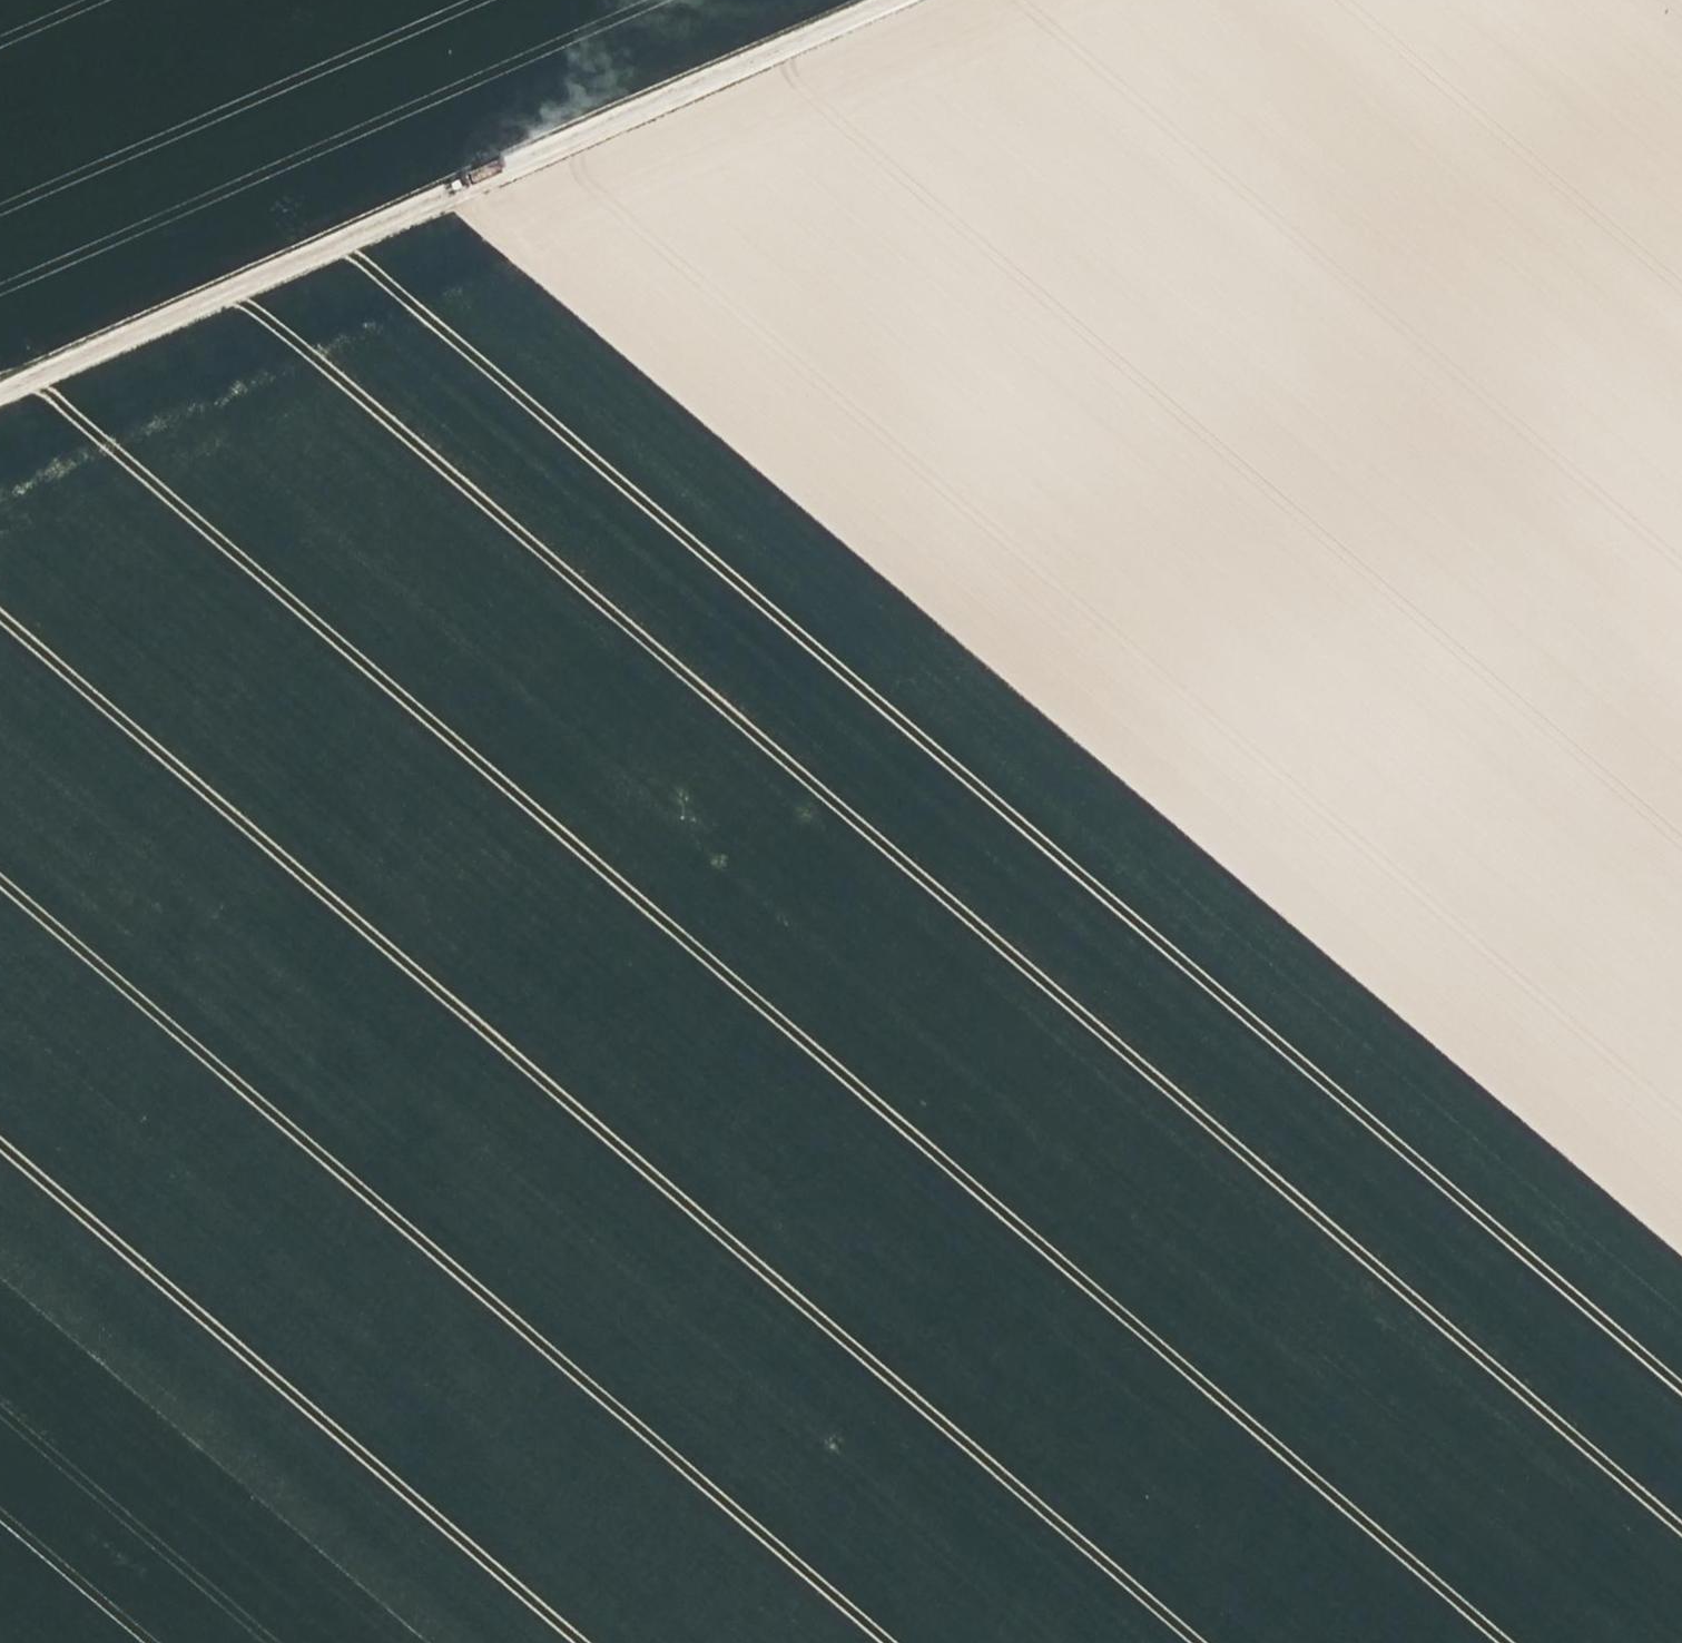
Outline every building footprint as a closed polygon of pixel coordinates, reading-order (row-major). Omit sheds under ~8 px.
[(463,198),(452,212),(513,260),(512,242),(528,241),(527,226),(543,206),(553,206),(545,215),(554,222),(560,238),(571,224),(567,221),(566,205),(613,203),(592,211),(592,213),(601,237),(615,237),(614,205),(620,203),(650,202),(644,185),(637,185),(630,166),(636,158),(615,142),(608,143),(488,188),(491,188),(463,198)]
